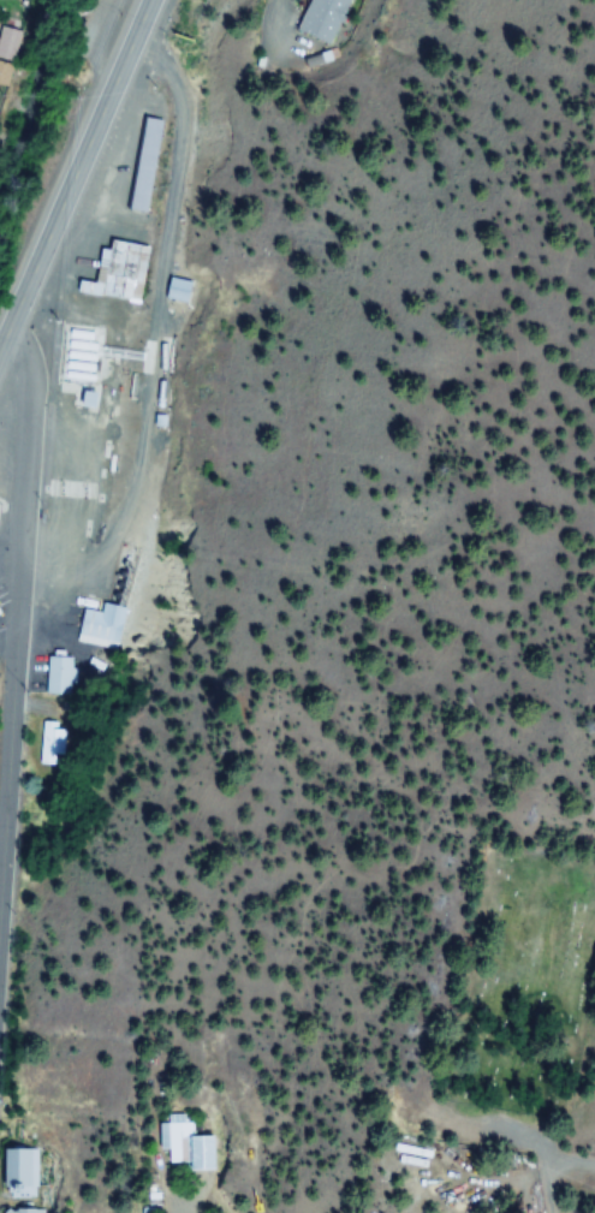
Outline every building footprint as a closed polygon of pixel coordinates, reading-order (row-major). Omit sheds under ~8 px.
[(10,85),(10,28),(0,28),(0,85),(10,85)] [(162,121),(137,117),(123,210),(147,214),(162,121)] [(72,294),(140,302),(146,246),(105,241),(104,250),(94,249),(91,283),(74,281),(72,294)] [(126,382),(127,359),(102,357),(103,333),(76,331),(75,347),(56,345),(54,377),(126,382)] [(176,1172),(209,1172),(208,1137),(194,1137),(194,1124),(152,1125),(152,1161),(175,1160),(176,1172)]
